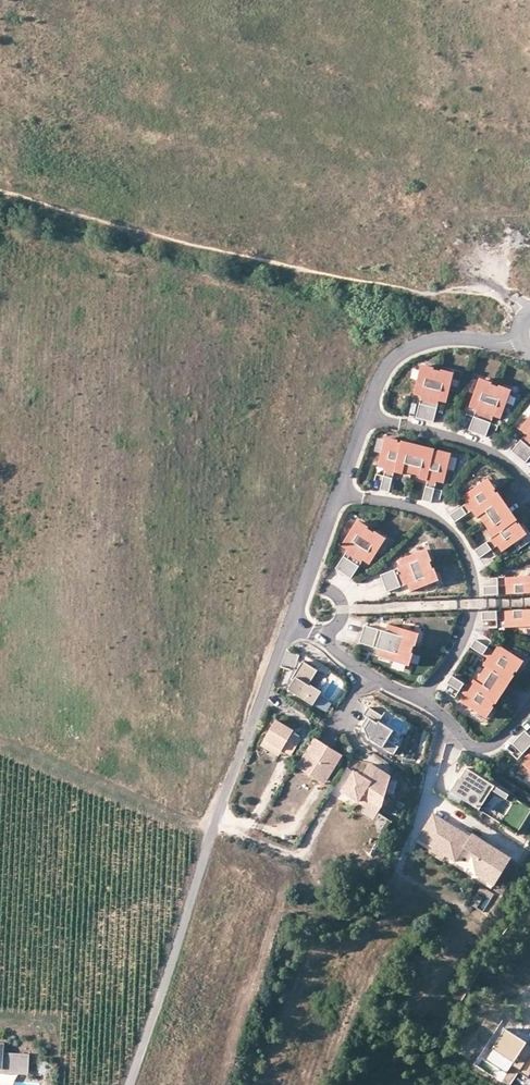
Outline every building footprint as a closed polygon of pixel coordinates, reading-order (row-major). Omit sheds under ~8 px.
[(426,422),(439,373),(435,372),(436,370),(426,368),(426,369),(422,369),(415,396),(423,398),(417,419),(426,422)] [(439,373),(426,422),(435,424),(441,403),(448,405),(455,377),(452,377),(452,375),(443,372),(442,374),(439,373)] [(478,435),(497,388),(493,387),(494,386),(484,382),(484,383),(481,382),(470,409),(478,412),(470,432),(478,435)] [(497,388),(478,435),(487,439),(495,418),(502,421),(513,395),(509,393),(510,392),(500,388),(500,390),(497,388)] [(529,447),(529,420),(521,430),(528,436),(513,452),(520,458),(529,447)] [(418,454),(402,450),(403,445),(400,444),(400,443),(390,440),(390,442),(386,441),(379,467),(387,469),(381,490),(390,493),(396,474),(404,476),(404,473),(412,475),(418,454)] [(420,448),(404,444),(403,445),(402,450),(418,454),(420,448)] [(520,458),(527,464),(529,461),(529,447),(520,458)] [(436,452),(420,448),(418,454),(434,458),(436,453),(436,452)] [(420,480),(428,482),(423,501),(432,504),(438,482),(446,484),(453,458),(449,457),(449,456),(439,453),(439,454),(436,453),(434,458),(418,454),(412,475),(421,477),(420,480)] [(503,513),(494,500),(498,497),(496,494),(497,493),(492,484),(490,485),(488,482),(466,497),(471,504),(452,517),(457,525),(474,513),(478,520),(480,518),(485,525),(503,513)] [(509,510),(499,496),(498,497),(494,500),(503,513),(509,510)] [(517,524),(518,524),(509,510),(503,513),(513,527),(517,524)] [(488,534),(492,541),(476,552),(481,560),(499,548),(504,554),(527,539),(524,536),(526,535),(520,527),(519,528),(517,524),(513,527),(503,513),(485,525),(490,533),(488,534)] [(345,574),(374,533),(371,531),(372,530),(363,524),(362,525),(360,523),(343,547),(350,552),(338,570),(345,574)] [(374,533),(345,574),(353,580),(366,561),(372,566),(388,542),(385,540),(386,539),(377,533),(377,535),(374,533)] [(385,585),(433,568),(432,565),(433,565),(430,555),(428,556),(427,552),(400,562),(403,570),(382,577),(385,585)] [(433,568),(385,585),(389,594),(409,587),(412,594),(439,584),(438,581),(439,581),(436,571),(434,572),(433,568)] [(507,580),(507,588),(485,588),(485,597),(529,596),(529,579),(507,580)] [(483,614),(484,623),(506,622),(506,630),(529,629),(529,613),(483,614)] [(364,637),(412,652),(413,649),(414,649),(417,640),(416,639),(417,636),(390,627),(387,635),(366,628),(364,637)] [(412,652),(364,637),(361,646),(382,652),(380,659),(406,668),(407,665),(409,665),(412,656),(410,656),(412,652)] [(482,677),(500,689),(509,675),(514,678),(516,675),(517,676),(523,667),(521,667),(523,664),(500,648),(495,655),(477,642),(472,650),(489,662),(484,669),(486,670),(482,677)] [(288,691),(314,706),(322,692),(311,686),(311,687),(309,686),(318,671),(303,662),(292,680),(294,681),(288,691)] [(500,689),(505,693),(515,678),(514,678),(509,675),(500,689)] [(500,689),(482,677),(477,685),(474,683),(470,690),(453,678),(448,686),(466,698),(462,705),(485,720),(487,717),(488,718),(494,710),(492,709),(495,705),(491,702),(500,689)] [(505,693),(500,689),(491,702),(495,705),(496,706),(505,693)] [(325,702),(320,709),(327,713),(332,706),(325,702)] [(384,718),(369,708),(364,716),(368,719),(362,727),(368,740),(394,757),(399,749),(388,742),(394,733),(380,723),(384,718)] [(276,720),(265,739),(282,749),(291,755),(301,739),(292,733),(294,731),(276,720)] [(529,749),(529,737),(526,733),(520,740),(529,749)] [(337,764),(342,755),(315,738),(297,766),(318,780),(324,771),(327,773),(334,762),(337,764)] [(282,749),(265,739),(261,744),(279,755),(282,749)] [(520,740),(514,746),(529,762),(524,767),(529,773),(529,749),(520,740)] [(324,784),(337,764),(334,762),(327,773),(324,771),(318,780),(324,784)] [(354,772),(342,791),(358,802),(362,795),(382,807),(390,778),(369,764),(361,777),(354,772)] [(466,769),(460,780),(458,779),(450,793),(480,811),(492,791),(503,798),(513,804),(505,817),(496,811),(491,819),(518,835),(529,814),(529,809),(466,769)] [(491,819),(503,798),(492,791),(480,811),(491,819)] [(377,814),(382,807),(362,795),(358,802),(377,814)] [(432,814),(422,831),(435,839),(445,822),(432,814)] [(435,839),(422,831),(417,839),(455,861),(452,865),(485,884),(502,855),(501,852),(481,840),(479,842),(445,822),(435,839)] [(472,833),(469,837),(479,842),(481,840),(481,838),(472,833)] [(510,857),(501,852),(502,855),(487,881),(485,884),(491,888),(510,857)] [(526,1043),(506,1030),(487,1060),(507,1073),(526,1043)] [(0,1070),(0,1075),(29,1077),(30,1072),(20,1071),(21,1056),(4,1055),(3,1070),(0,1070)] [(21,1056),(20,1071),(30,1072),(31,1056),(21,1056)]
